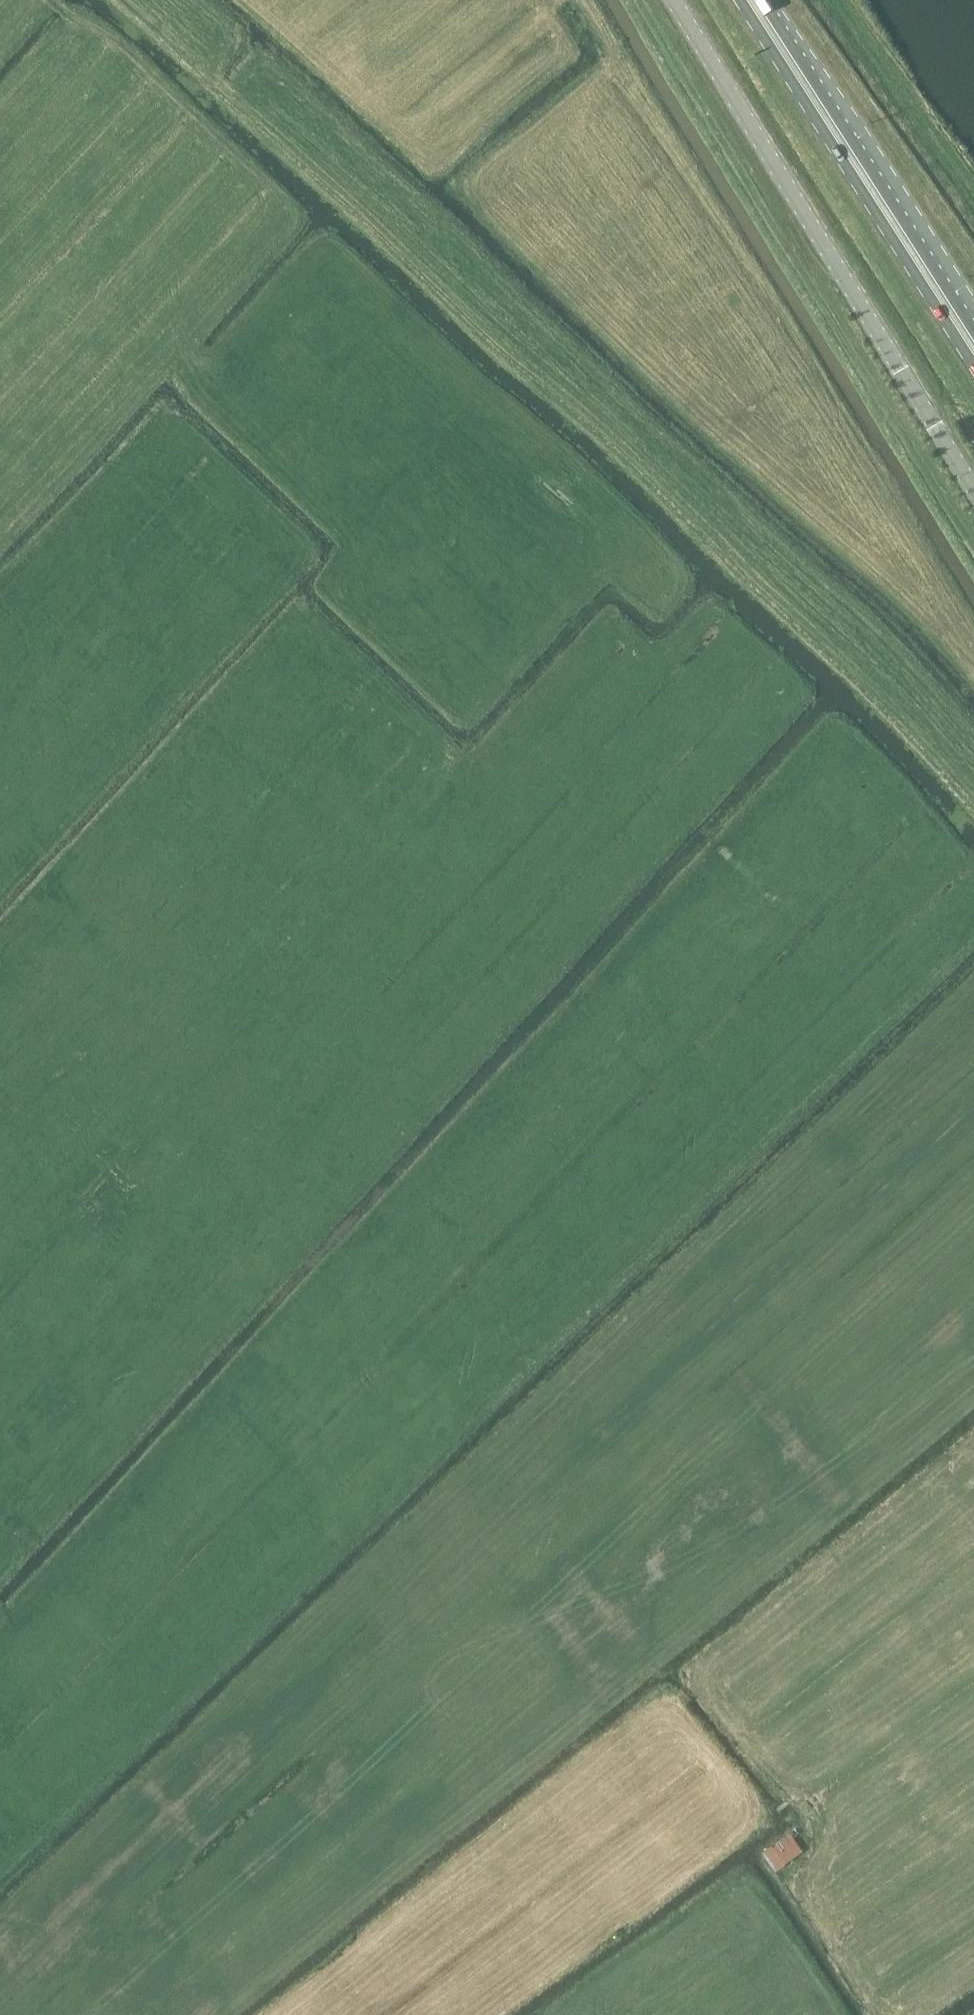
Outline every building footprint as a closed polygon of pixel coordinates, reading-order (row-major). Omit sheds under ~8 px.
[(789,1833),(762,1852),(775,1870),(785,1863),(802,1850),(789,1833)]
